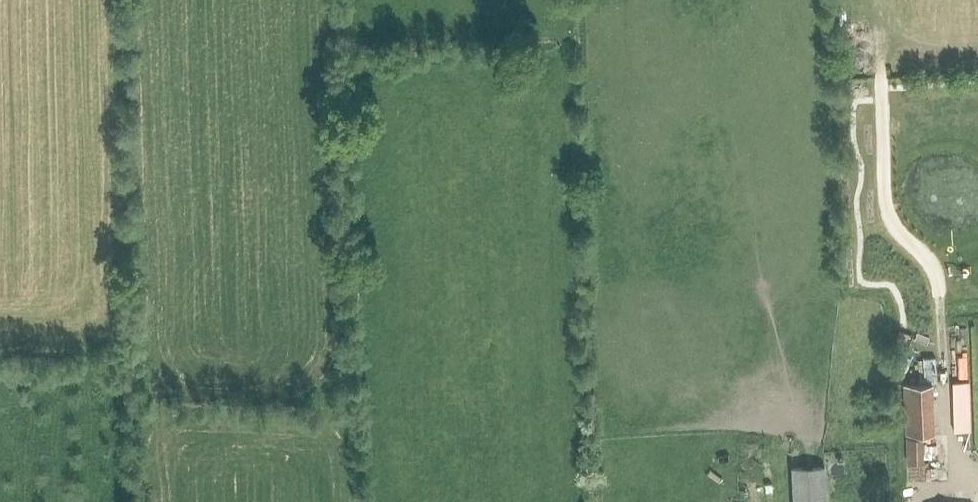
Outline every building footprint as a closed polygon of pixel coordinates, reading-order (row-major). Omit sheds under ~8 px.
[(961,429),(977,429),(976,379),(959,379),(961,429)] [(912,432),(942,431),(940,380),(909,381),(912,432)] [(912,480),(939,480),(939,461),(931,460),(932,433),(913,433),(912,480)] [(825,466),(792,467),(793,501),(827,501),(825,466)]
